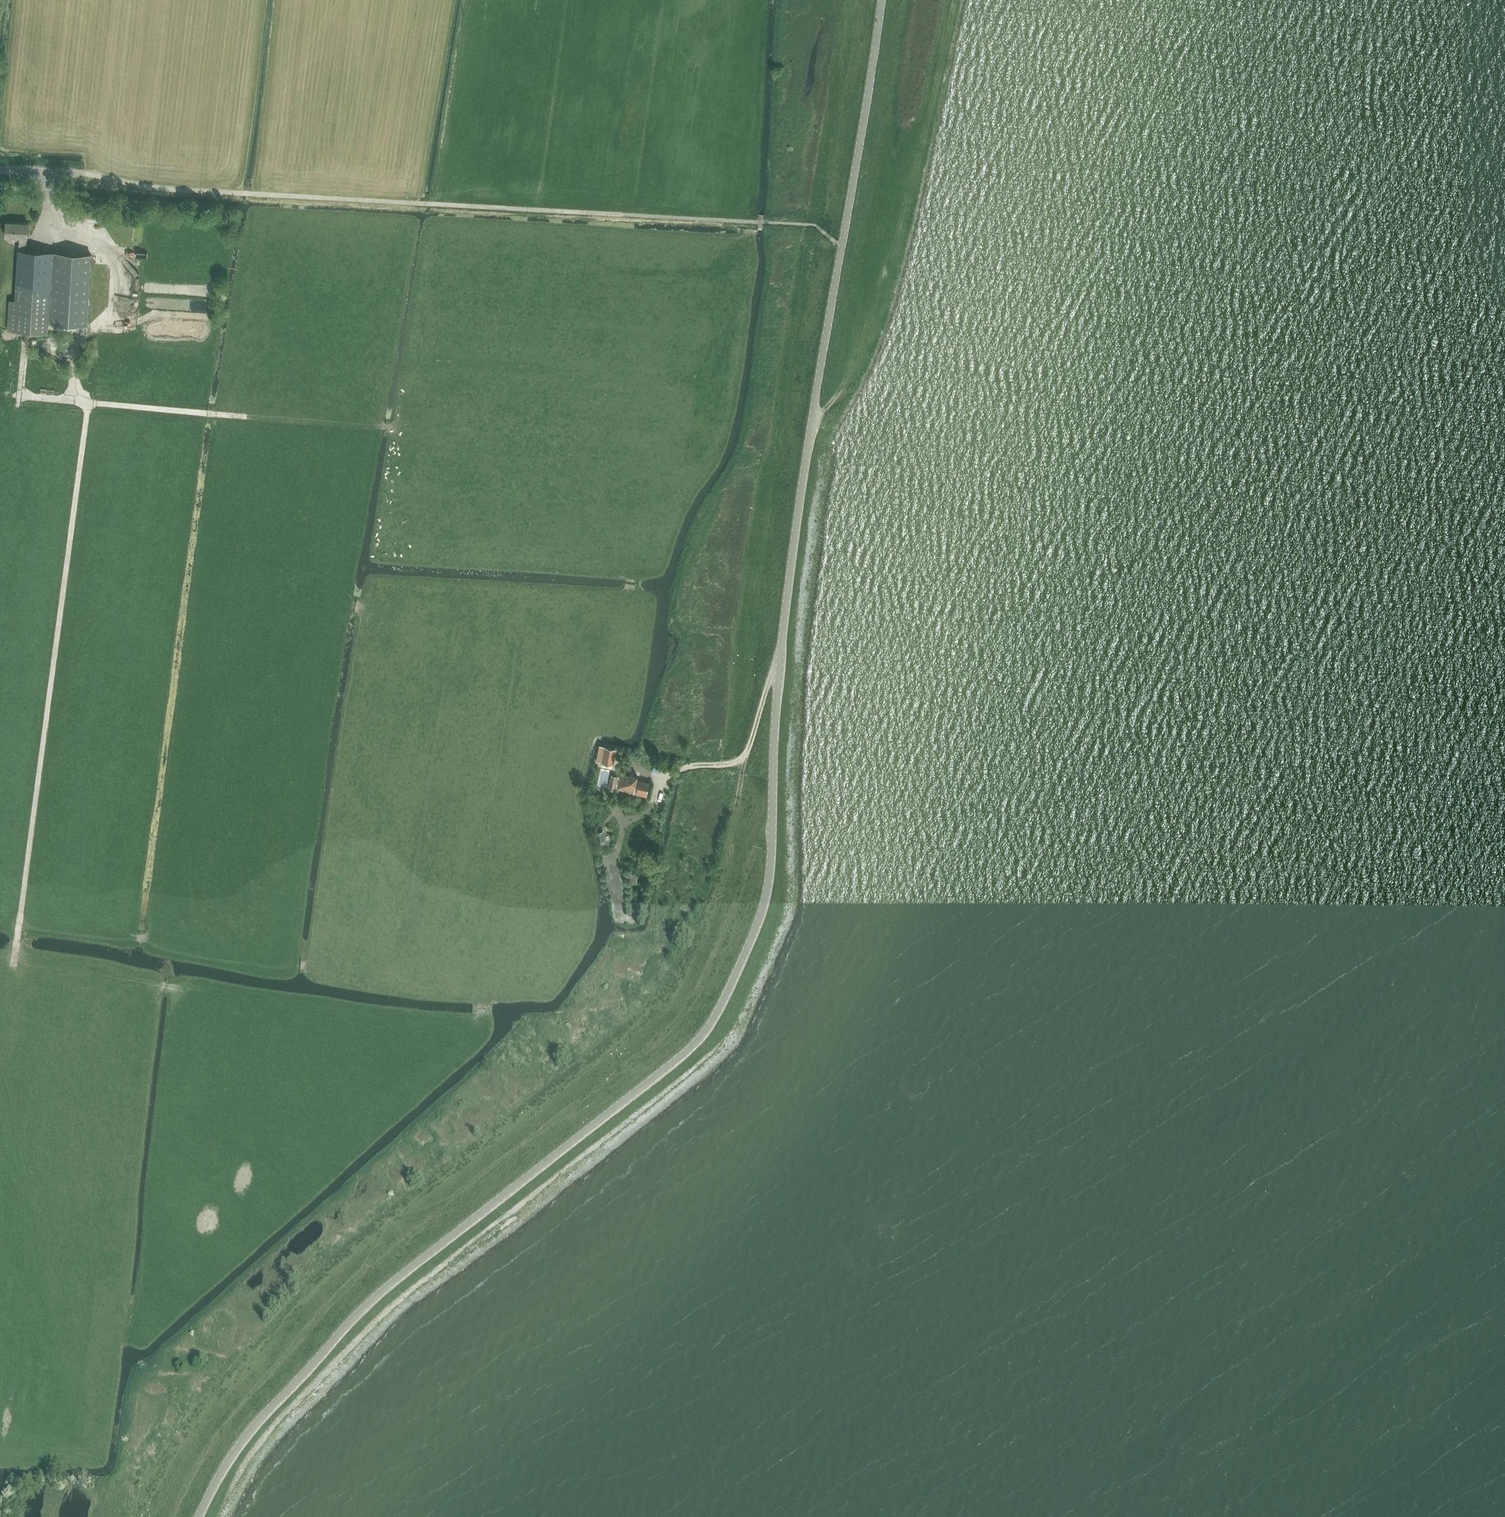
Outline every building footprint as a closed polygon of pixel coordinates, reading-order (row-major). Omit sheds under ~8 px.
[(7,221),(6,235),(20,236),(19,249),(16,287),(51,289),(54,251),(26,250),(27,237),(28,222),(7,221)] [(600,745),(597,761),(613,764),(617,748),(600,745)] [(620,776),(611,774),(608,787),(647,795),(649,781),(637,779),(638,774),(621,771),(620,776)] [(605,842),(604,831),(597,832),(598,843),(605,842)]
